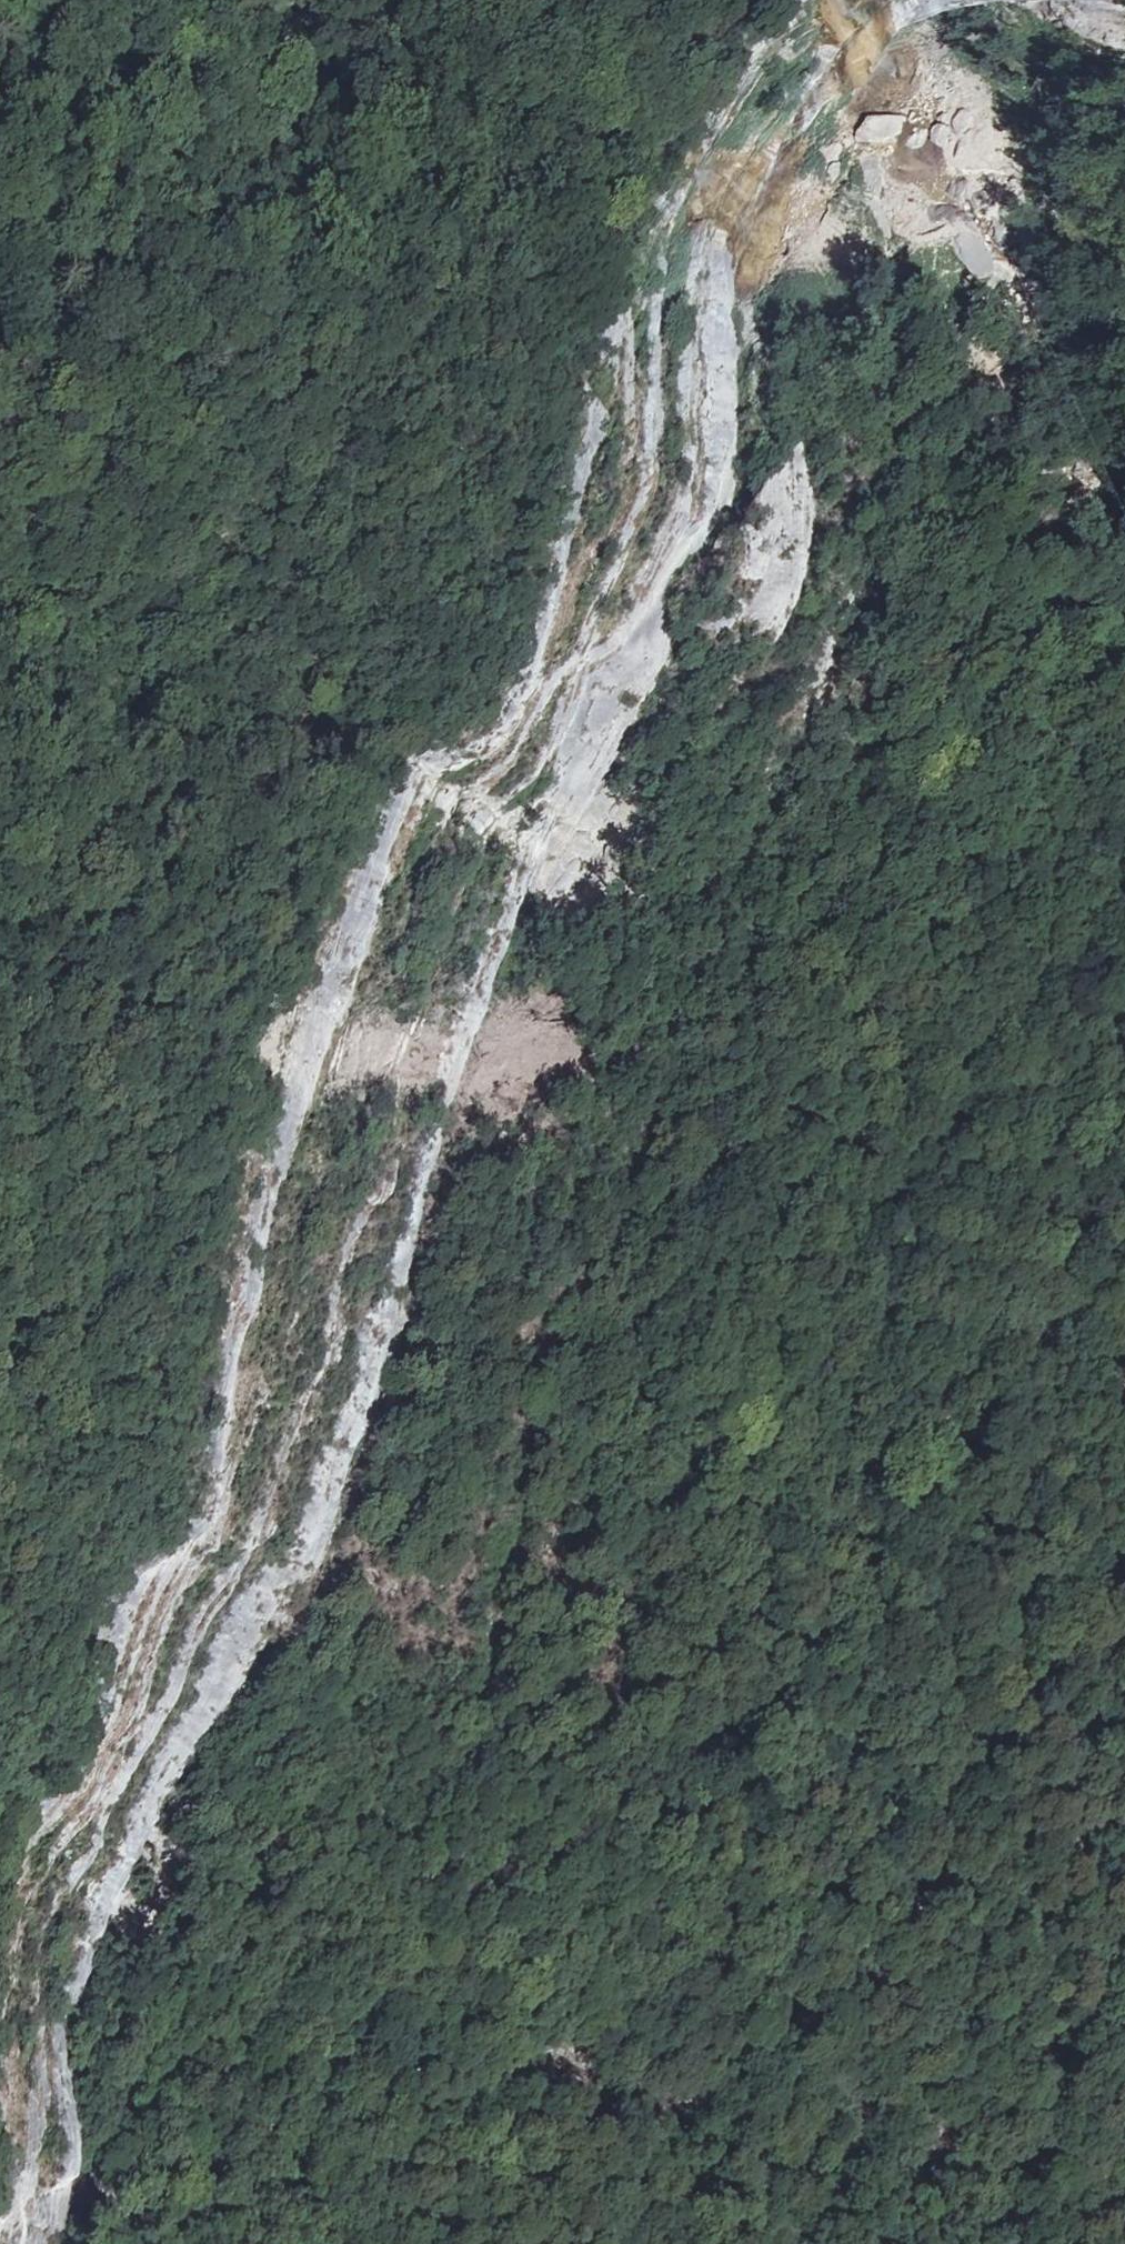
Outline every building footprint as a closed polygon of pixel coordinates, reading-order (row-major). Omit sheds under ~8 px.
[(901,138),(901,115),(860,114),(860,137),(901,138)]
